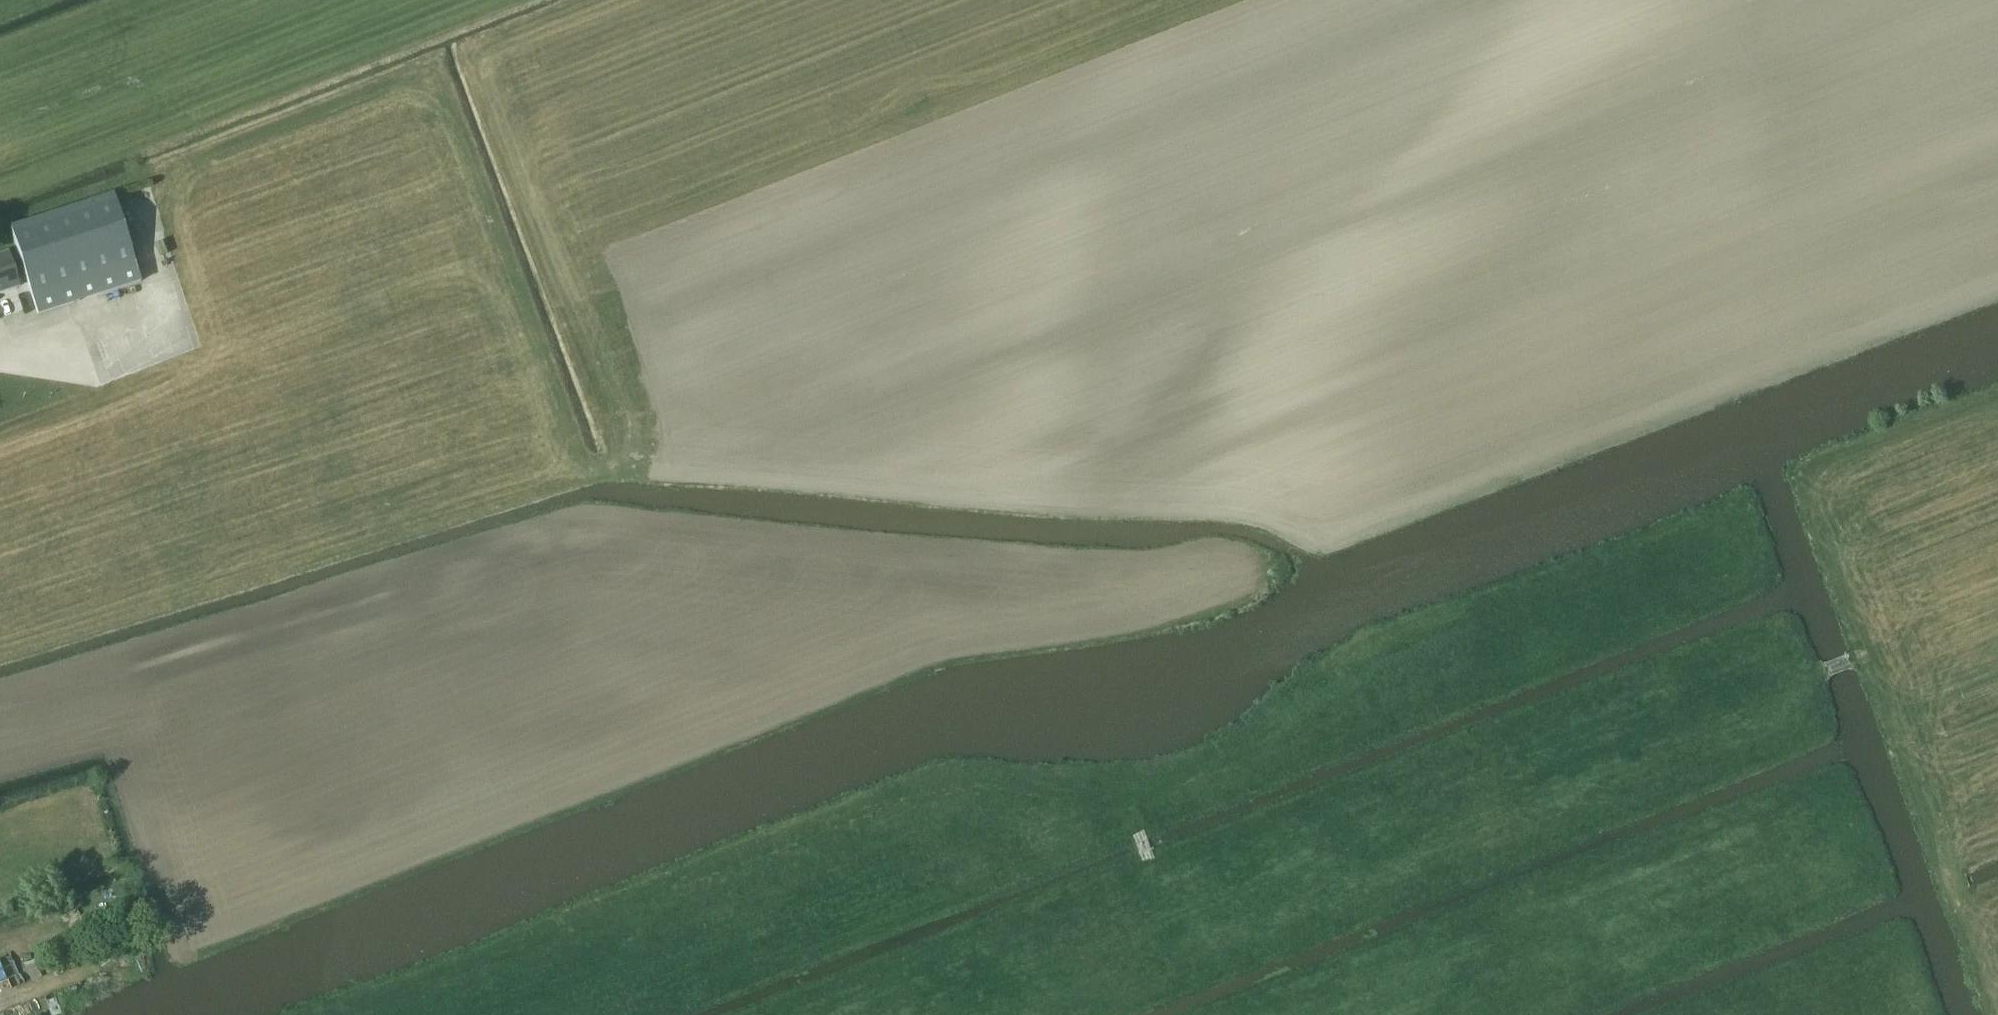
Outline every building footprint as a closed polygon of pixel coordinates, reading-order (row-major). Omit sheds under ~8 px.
[(37,314),(141,282),(113,195),(10,228),(37,314)] [(18,286),(8,252),(0,255),(0,292),(18,286)]
